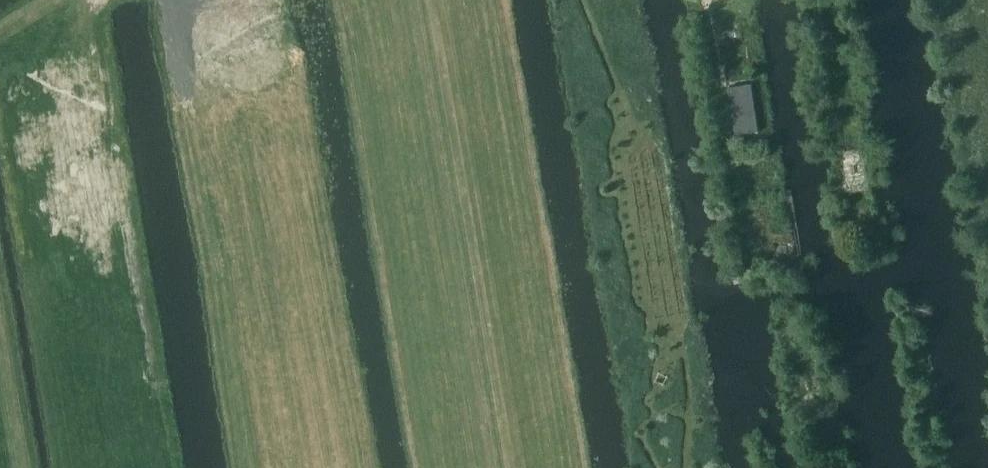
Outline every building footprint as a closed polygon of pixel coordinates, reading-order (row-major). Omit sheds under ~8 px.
[(759,131),(752,83),(729,87),(736,135),(759,131)]
